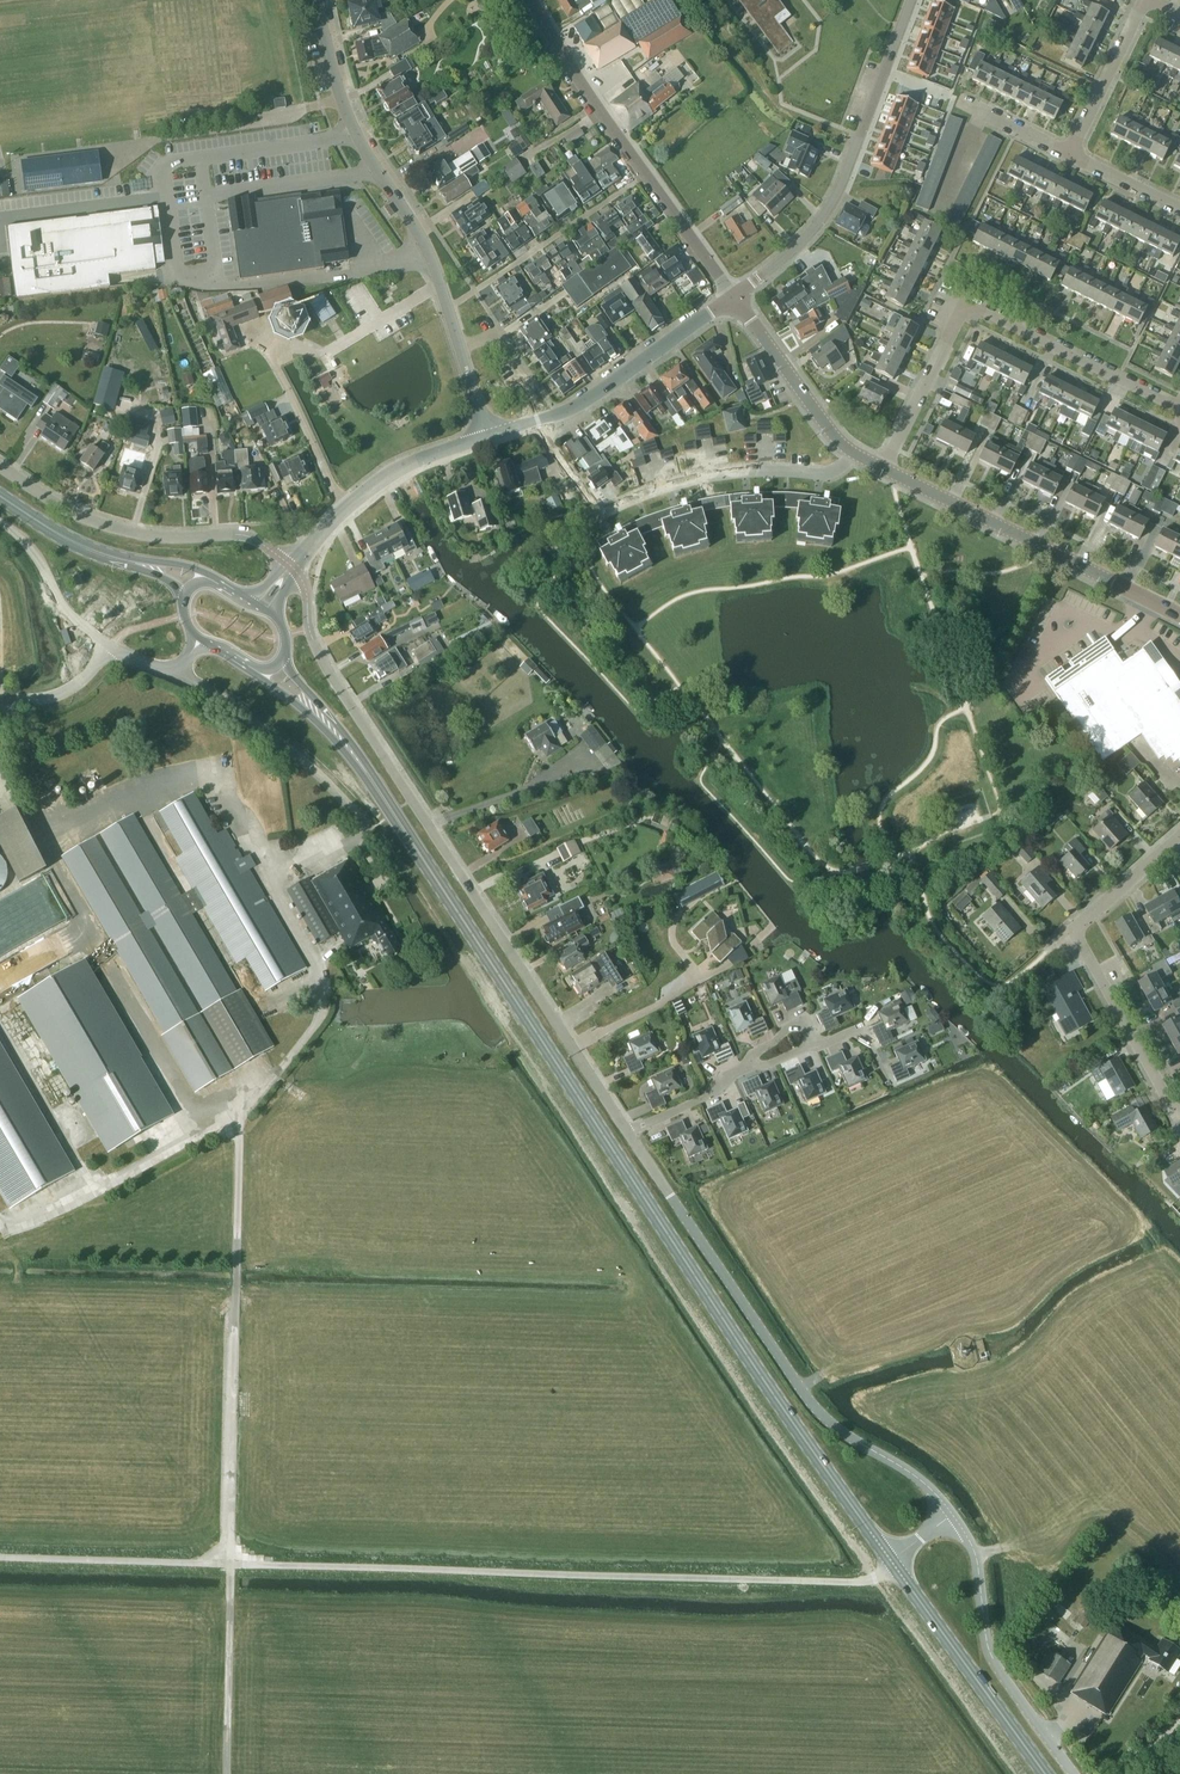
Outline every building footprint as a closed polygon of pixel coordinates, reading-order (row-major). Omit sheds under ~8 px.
[(383,33),(396,24),(390,14),(379,16),(378,14),(376,14),(375,10),(376,10),(377,7),(376,4),(374,2),(373,2),(373,0),(350,6),(353,17),(351,17),(352,19),(351,19),(350,21),(351,25),(353,27),(354,28),(366,25),(366,28),(379,25),(381,24),(383,33)] [(584,6),(580,0),(557,0),(568,17),(583,8),(584,6)] [(573,27),(584,44),(583,45),(585,48),(596,67),(598,70),(635,47),(634,46),(638,43),(648,60),(652,58),(691,34),(671,0),(652,0),(619,20),(620,22),(602,34),(591,16),(587,19),(573,27)] [(779,52),(793,41),(779,24),(789,16),(776,0),(738,0),(779,52)] [(994,0),(987,0),(989,3),(984,10),(1003,20),(1005,18),(994,0)] [(1024,8),(1019,0),(1009,0),(1016,12),(1024,8)] [(1085,17),(1084,19),(1101,27),(1108,14),(1092,6),(1093,4),(1084,0),(1082,0),(1080,4),(1090,9),(1085,17)] [(932,1),(927,15),(949,23),(954,9),(932,1)] [(1078,33),(1094,41),(1101,27),(1084,19),(1085,17),(1076,13),(1073,18),(1083,22),(1079,31),(1078,33)] [(927,15),(922,28),(944,36),(949,23),(927,15)] [(420,41),(406,19),(378,37),(369,40),(355,43),(360,63),(374,60),(374,59),(389,55),(391,59),(420,41)] [(990,33),(995,23),(989,20),(984,29),(990,33)] [(1071,46),(1088,54),(1094,41),(1078,33),(1079,31),(1069,26),(1067,31),(1076,36),(1072,44),(1071,46)] [(922,28),(917,42),(939,50),(944,36),(922,28)] [(1071,46),(1072,44),(1063,40),(1060,45),(1070,49),(1064,60),(1081,68),(1088,54),(1071,46)] [(1162,63),(1170,46),(1157,40),(1149,57),(1146,55),(1142,64),(1147,67),(1151,58),(1159,62),(1162,63)] [(917,42),(912,55),(933,63),(939,50),(917,42)] [(1159,62),(1156,71),(1160,73),(1164,65),(1172,69),(1175,70),(1179,59),(1179,51),(1170,46),(1162,63),(1159,62)] [(998,48),(993,58),(996,59),(999,60),(1003,50),(998,48)] [(977,51),(968,69),(975,73),(972,80),(986,87),(994,70),(996,71),(1000,61),(999,60),(996,59),(991,69),(981,64),(985,56),(977,51)] [(912,55),(906,69),(928,77),(933,63),(912,55)] [(410,59),(406,61),(408,63),(411,69),(415,67),(410,59)] [(1172,69),(1169,77),(1173,79),(1177,71),(1179,72),(1179,59),(1175,70),(1172,69)] [(409,93),(405,87),(406,84),(401,76),(412,70),(411,69),(408,63),(406,61),(406,60),(389,69),(395,79),(379,89),(378,89),(377,92),(378,93),(385,105),(384,107),(386,112),(386,111),(389,112),(390,113),(391,112),(393,116),(395,116),(397,119),(425,101),(418,91),(412,94),(409,93)] [(1007,77),(1009,78),(1014,68),(1009,65),(1004,75),(996,71),(994,70),(986,87),(999,93),(1007,77)] [(676,67),(652,86),(645,91),(639,83),(610,104),(629,131),(656,111),(654,109),(675,93),(670,87),(672,85),(676,90),(680,87),(679,86),(680,85),(678,82),(684,77),(676,67)] [(1021,83),(1023,84),(1028,75),(1023,72),(1018,82),(1009,78),(1007,77),(999,93),(1013,100),(1021,83)] [(1034,90),(1036,91),(1041,81),(1036,79),(1031,88),(1023,84),(1021,83),(1013,100),(1026,107),(1034,90)] [(557,126),(570,117),(553,92),(546,82),(522,98),(515,103),(522,113),(529,108),(540,101),(557,126)] [(1048,97),(1050,98),(1055,88),(1050,85),(1045,95),(1036,91),(1034,90),(1026,107),(1040,113),(1048,97)] [(493,97),(487,87),(479,92),(485,102),(493,97)] [(443,90),(415,107),(394,121),(395,122),(394,122),(394,125),(396,129),(399,130),(400,130),(400,131),(402,129),(406,135),(423,125),(434,118),(427,107),(434,102),(436,105),(447,98),(443,90)] [(1058,102),(1050,98),(1048,97),(1040,113),(1054,120),(1061,104),(1063,105),(1068,94),(1063,92),(1058,102)] [(896,96),(891,110),(913,119),(918,104),(896,96)] [(274,100),(275,106),(284,104),(285,108),(286,108),(284,99),(274,100)] [(511,109),(504,113),(511,127),(518,123),(511,109)] [(891,110),(886,124),(908,132),(913,119),(891,110)] [(1132,124),(1134,125),(1138,116),(1134,114),(1130,123),(1119,117),(1110,135),(1124,141),(1132,124)] [(947,122),(960,127),(962,120),(949,115),(947,122)] [(1132,124),(1124,141),(1136,148),(1145,130),(1147,131),(1151,123),(1147,121),(1142,129),(1134,125),(1132,124)] [(947,122),(944,128),(957,133),(960,127),(947,122)] [(452,143),(452,142),(469,131),(465,124),(441,139),(442,140),(441,141),(445,147),(452,143)] [(886,124),(881,137),(902,145),(908,132),(886,124)] [(427,131),(423,125),(406,135),(404,137),(415,153),(415,154),(419,155),(419,154),(441,141),(442,140),(441,139),(436,132),(434,129),(431,131),(430,129),(427,131)] [(804,125),(801,131),(809,134),(811,128),(804,125)] [(1145,130),(1136,148),(1149,154),(1158,137),(1160,138),(1164,129),(1159,127),(1155,135),(1147,131),(1145,130)] [(513,130),(512,135),(514,139),(521,135),(517,128),(513,130)] [(568,145),(584,135),(580,128),(564,139),(568,145)] [(944,128),(942,135),(955,140),(957,133),(944,128)] [(808,138),(793,132),(787,145),(785,152),(793,156),(788,169),(807,178),(818,153),(804,146),(808,138)] [(1168,142),(1160,138),(1158,137),(1149,154),(1162,161),(1171,144),(1174,145),(1178,136),(1172,133),(1168,142)] [(531,145),(524,135),(515,141),(521,151),(531,145)] [(942,135),(940,141),(952,146),(955,140),(942,135)] [(985,141),(998,147),(1001,141),(989,135),(985,141)] [(881,137),(876,151),(897,159),(902,145),(881,137)] [(940,141),(937,148),(950,153),(952,146),(940,141)] [(985,141),(982,147),(995,153),(998,147),(985,141)] [(483,143),(470,151),(479,163),(491,155),(483,143)] [(620,179),(611,165),(617,161),(619,160),(618,160),(610,147),(595,158),(601,165),(599,166),(612,184),(620,179)] [(982,147),(979,153),(992,160),(995,153),(982,147)] [(937,148),(935,154),(948,159),(950,153),(937,148)] [(876,151),(870,165),(892,173),(897,159),(876,151)] [(97,153),(22,162),(25,191),(101,181),(97,153)] [(457,178),(463,174),(475,166),(477,165),(469,153),(446,167),(440,157),(424,168),(438,190),(454,179),(457,178)] [(757,153),(753,159),(766,169),(771,163),(757,153)] [(979,153),(976,159),(989,166),(992,160),(979,153)] [(935,154),(932,160),(945,165),(948,159),(935,154)] [(592,199),(601,192),(600,192),(590,176),(589,177),(579,163),(575,156),(567,161),(571,168),(592,199)] [(1019,181),(1028,164),(1015,157),(1006,175),(1004,173),(999,182),(1005,184),(1009,176),(1017,180),(1019,181)] [(526,174),(515,158),(501,168),(512,183),(526,174)] [(612,184),(599,166),(594,158),(587,163),(593,172),(596,175),(593,176),(603,190),(612,184)] [(976,159),(973,166),(986,172),(989,166),(976,159)] [(932,160),(930,167),(943,172),(945,165),(932,160)] [(478,165),(481,170),(487,166),(484,161),(478,165)] [(537,162),(529,167),(537,179),(545,174),(537,162)] [(1019,181),(1017,180),(1013,189),(1018,191),(1022,182),(1030,186),(1032,188),(1041,170),(1028,164),(1019,181)] [(467,180),(471,177),(479,172),(475,166),(463,174),(464,176),(439,192),(447,204),(471,187),(467,180)] [(743,170),(740,166),(734,171),(737,175),(743,170)] [(973,166),(970,172),(982,178),(986,172),(973,166)] [(930,167),(927,173),(940,178),(943,172),(930,167)] [(571,168),(561,176),(566,184),(568,182),(583,205),(592,199),(571,168)] [(496,174),(501,180),(506,176),(502,170),(496,174)] [(772,185),(767,191),(783,207),(793,198),(786,191),(793,184),(777,170),(767,180),(772,185)] [(1032,188),(1030,186),(1026,195),(1030,197),(1035,189),(1043,193),(1045,194),(1054,177),(1041,170),(1032,188)] [(970,172),(967,178),(979,184),(982,178),(970,172)] [(927,173),(925,180),(938,185),(940,178),(927,173)] [(1045,194),(1043,193),(1039,201),(1043,203),(1047,195),(1055,199),(1058,200),(1066,183),(1054,177),(1045,194)] [(967,178),(964,184),(976,190),(979,184),(967,178)] [(558,222),(581,206),(563,180),(547,191),(540,196),(558,222)] [(925,180),(923,186),(936,191),(938,185),(925,180)] [(11,196),(9,181),(0,182),(0,197),(11,196)] [(476,198),(490,188),(485,181),(471,190),(476,198)] [(1058,200),(1055,199),(1052,208),(1056,210),(1060,202),(1068,206),(1071,207),(1079,189),(1066,183),(1058,200)] [(964,184),(961,190),(973,196),(976,190),(964,184)] [(923,186),(920,193),(933,197),(936,191),(923,186)] [(544,187),(536,193),(539,197),(540,196),(547,191),(544,187)] [(1092,196),(1079,189),(1071,207),(1068,206),(1065,214),(1069,216),(1073,208),(1084,213),(1092,196)] [(961,190),(958,196),(970,202),(973,196),(961,190)] [(783,207),(767,191),(761,196),(756,191),(746,201),(759,217),(766,210),(773,217),(783,207)] [(323,264),(344,261),(347,260),(337,193),(230,208),(240,280),(324,268),(323,264)] [(920,193),(918,199),(931,204),(933,197),(920,193)] [(743,203),(737,195),(719,209),(724,217),(743,203)] [(632,196),(624,202),(634,216),(637,220),(636,220),(641,227),(648,222),(643,215),(642,216),(639,212),(637,209),(640,206),(632,196)] [(958,196),(955,202),(967,208),(970,202),(958,196)] [(543,231),(554,224),(542,206),(539,208),(532,197),(524,203),(530,212),(533,216),(543,231)] [(928,211),(931,204),(918,199),(915,206),(928,211)] [(476,225),(490,216),(479,200),(465,210),(463,207),(451,215),(457,224),(456,224),(460,229),(466,237),(478,228),(476,225)] [(873,218),(877,210),(861,201),(857,209),(846,204),(835,224),(856,235),(856,234),(862,237),(864,237),(865,236),(869,230),(869,228),(868,226),(862,223),(867,215),(873,218)] [(1108,225),(1116,208),(1103,201),(1095,218),(1092,217),(1088,225),(1093,228),(1097,220),(1105,224),(1108,225)] [(641,227),(636,220),(637,220),(634,216),(624,202),(615,208),(632,233),(641,227)] [(955,202),(952,208),(964,215),(967,208),(955,202)] [(535,237),(543,231),(533,216),(530,212),(524,203),(516,208),(522,217),(528,213),(531,217),(530,218),(528,218),(526,219),(525,221),(524,222),(535,237)] [(153,246),(156,245),(152,208),(6,227),(11,265),(16,299),(110,288),(108,276),(156,270),(153,246)] [(952,208),(949,215),(961,221),(964,215),(952,208)] [(1108,225),(1105,224),(1102,233),(1106,235),(1110,226),(1118,230),(1121,231),(1129,214),(1116,208),(1108,225)] [(612,232),(623,225),(612,209),(601,217),(612,232)] [(516,234),(524,245),(532,239),(522,224),(516,227),(514,224),(518,222),(511,212),(505,216),(511,226),(511,227),(510,227),(510,230),(511,231),(513,230),(516,234)] [(739,244),(757,233),(750,221),(744,224),(738,214),(725,223),(739,244)] [(923,224),(919,232),(917,235),(935,243),(941,230),(924,222),(926,219),(917,214),(914,220),(923,224)] [(1121,231),(1118,230),(1115,239),(1119,241),(1123,233),(1131,237),(1133,238),(1142,220),(1129,214),(1121,231)] [(958,227),(961,221),(949,215),(946,221),(958,227)] [(497,222),(503,232),(505,235),(502,237),(512,253),(524,245),(516,234),(513,230),(511,231),(510,230),(510,227),(511,227),(505,217),(497,222)] [(593,223),(603,238),(606,243),(615,237),(612,232),(601,217),(593,223)] [(1133,238),(1131,237),(1128,245),(1132,247),(1136,239),(1144,243),(1146,244),(1155,227),(1142,220),(1133,238)] [(974,221),(969,232),(975,235),(980,225),(974,221)] [(994,231),(996,232),(1000,223),(996,221),(992,230),(981,225),(972,242),(985,249),(994,231)] [(652,262),(663,254),(646,231),(653,226),(650,222),(632,235),(652,262)] [(1035,232),(1040,235),(1044,227),(1038,224),(1035,232)] [(609,251),(603,243),(590,225),(583,230),(594,246),(593,247),(595,250),(597,248),(597,249),(603,256),(609,251)] [(1146,244),(1144,243),(1140,252),(1145,254),(1149,245),(1157,249),(1159,251),(1168,233),(1155,227),(1146,244)] [(994,231),(985,249),(998,255),(1007,237),(1009,239),(1013,230),(1009,228),(1004,236),(996,232),(994,231)] [(911,247),(928,256),(935,243),(917,235),(919,232),(910,229),(908,233),(916,237),(912,245),(911,247)] [(581,255),(584,252),(587,257),(582,261),(586,267),(601,257),(597,249),(597,248),(595,250),(593,247),(594,246),(583,230),(570,238),(581,255)] [(467,242),(477,257),(493,246),(500,242),(495,235),(489,239),(483,231),(467,242)] [(1088,245),(1090,239),(1073,231),(1066,244),(1080,251),(1084,243),(1088,245)] [(1168,233),(1159,251),(1157,249),(1153,258),(1157,260),(1162,252),(1172,257),(1179,241),(1179,239),(1168,233)] [(616,238),(620,244),(626,239),(623,234),(617,239),(616,238)] [(1007,237),(998,255),(1011,261),(1020,244),(1022,245),(1025,236),(1021,234),(1017,243),(1009,239),(1007,237)] [(615,247),(620,244),(616,238),(607,245),(611,251),(616,248),(615,247)] [(1020,244),(1011,261),(1024,268),(1033,250),(1035,251),(1038,243),(1034,241),(1030,249),(1022,245),(1020,244)] [(493,246),(477,257),(486,271),(509,255),(500,242),(493,246)] [(904,260),(922,269),(928,256),(911,247),(912,245),(903,242),(901,246),(910,250),(906,258),(904,260)] [(555,249),(574,275),(580,270),(575,262),(577,261),(564,243),(555,249)] [(670,283),(685,273),(679,264),(682,261),(678,256),(680,254),(674,247),(655,261),(658,266),(670,283)] [(1033,250),(1024,268),(1037,274),(1046,257),(1048,258),(1051,249),(1047,247),(1043,255),(1035,251),(1033,250)] [(621,255),(616,248),(611,251),(578,275),(577,275),(542,300),(557,321),(592,295),(593,296),(606,286),(611,293),(632,278),(627,271),(631,268),(628,265),(634,261),(626,250),(621,255)] [(566,281),(574,275),(555,249),(546,255),(557,271),(561,268),(563,270),(560,272),(566,281)] [(1056,262),(1048,258),(1046,257),(1037,274),(1050,281),(1059,264),(1061,265),(1066,256),(1060,253),(1056,262)] [(898,273),(915,282),(922,269),(904,260),(906,258),(897,254),(895,258),(903,263),(899,271),(898,273)] [(554,279),(552,277),(550,275),(555,272),(544,256),(535,262),(546,278),(548,282),(550,280),(551,281),(554,279)] [(544,286),(551,281),(550,280),(548,282),(546,278),(535,262),(524,270),(535,285),(541,281),(544,286)] [(810,312),(817,308),(835,299),(850,290),(843,277),(830,284),(820,263),(781,291),(783,292),(772,301),(782,315),(790,309),(792,311),(796,308),(800,314),(801,316),(810,312)] [(1064,266),(1059,275),(1065,278),(1069,269),(1064,266)] [(1063,280),(1061,286),(1074,293),(1082,275),(1085,276),(1088,268),(1084,266),(1082,270),(1080,274),(1071,269),(1069,269),(1065,278),(1063,280)] [(668,284),(658,269),(653,272),(650,267),(635,277),(638,282),(648,297),(668,284)] [(891,286),(909,294),(915,282),(898,273),(899,271),(890,267),(888,271),(897,276),(893,283),(891,286)] [(695,268),(688,273),(696,285),(703,280),(695,268)] [(1095,282),(1097,283),(1101,274),(1097,272),(1093,280),(1085,276),(1082,275),(1074,293),(1087,299),(1095,282)] [(1171,281),(1176,284),(1179,278),(1174,275),(1171,281)] [(515,312),(526,306),(523,301),(526,299),(520,290),(524,287),(522,284),(523,284),(521,281),(519,283),(515,276),(495,289),(509,310),(512,308),(515,312)] [(10,278),(0,279),(0,293),(1,298),(12,297),(10,278)] [(623,292),(648,328),(649,328),(651,332),(664,324),(664,323),(663,323),(661,320),(662,319),(634,278),(620,287),(619,288),(623,293),(623,292)] [(1108,288),(1110,289),(1114,280),(1110,278),(1106,287),(1097,283),(1095,282),(1087,299),(1099,305),(1108,288)] [(891,286),(893,283),(884,280),(882,284),(883,284),(890,288),(888,292),(885,299),(902,308),(909,294),(891,286)] [(851,291),(850,290),(835,299),(839,307),(835,317),(847,323),(866,285),(864,284),(851,291)] [(1121,294),(1123,295),(1127,287),(1125,286),(1123,285),(1118,293),(1110,289),(1108,288),(1099,305),(1112,312),(1121,294)] [(294,305),(287,287),(282,289),(259,297),(266,315),(294,305)] [(613,325),(633,311),(622,294),(623,293),(619,288),(602,299),(605,304),(601,307),(613,325)] [(158,291),(160,301),(168,299),(166,289),(158,291)] [(547,296),(543,291),(538,294),(541,300),(547,296)] [(1134,301),(1136,302),(1139,293),(1135,291),(1131,299),(1123,295),(1121,294),(1112,312),(1125,318),(1134,301)] [(531,308),(541,301),(537,294),(526,301),(531,308)] [(323,323),(335,315),(322,295),(310,303),(323,323)] [(1144,306),(1136,302),(1134,301),(1125,318),(1138,325),(1140,322),(1147,308),(1150,309),(1154,300),(1148,297),(1144,306)] [(240,325),(259,318),(253,301),(234,308),(231,298),(214,305),(212,299),(200,304),(202,309),(205,308),(208,318),(213,316),(220,335),(215,337),(218,346),(223,344),(226,353),(239,348),(232,327),(240,324),(240,325)] [(872,303),(863,298),(859,306),(868,311),(872,303)] [(817,308),(810,312),(801,316),(797,319),(800,324),(794,328),(797,333),(796,333),(799,340),(800,339),(801,341),(817,332),(814,327),(824,322),(817,308)] [(1147,308),(1140,322),(1144,324),(1151,310),(1150,309),(1147,308)] [(301,324),(302,324),(302,322),(301,322),(299,315),(298,314),(291,311),(291,310),(289,310),(289,311),(282,313),(280,314),(281,314),(277,321),(277,323),(280,330),(281,331),(288,334),(288,335),(290,335),(290,334),(297,332),(298,331),(301,324)] [(1175,328),(1173,330),(1179,333),(1179,313),(1173,310),(1170,316),(1179,320),(1175,328)] [(891,318),(895,320),(893,323),(898,325),(895,330),(894,332),(912,341),(918,328),(901,319),(902,317),(893,313),(891,318)] [(611,326),(602,314),(596,318),(604,331),(611,326)] [(533,351),(551,338),(537,317),(519,330),(533,351)] [(136,324),(143,338),(150,335),(143,320),(136,324)] [(107,337),(110,325),(98,322),(95,334),(107,337)] [(1179,349),(1179,333),(1173,330),(1175,328),(1166,324),(1164,328),(1172,332),(1168,341),(1167,343),(1179,349)] [(619,353),(608,337),(605,332),(601,326),(598,325),(596,325),(592,325),(584,330),(591,340),(593,343),(595,341),(597,345),(608,361),(619,353)] [(820,369),(828,363),(834,371),(834,370),(844,363),(844,364),(845,363),(835,350),(850,338),(844,325),(810,350),(814,355),(812,358),(820,369)] [(894,332),(895,330),(887,326),(885,330),(893,335),(889,343),(888,345),(905,354),(912,341),(894,332)] [(559,333),(565,342),(574,355),(580,351),(586,359),(585,360),(593,371),(608,361),(597,345),(595,341),(593,343),(591,340),(584,345),(581,341),(576,344),(572,338),(565,328),(559,333)] [(1178,364),(1179,361),(1179,349),(1167,343),(1168,341),(1160,337),(1157,341),(1166,345),(1162,353),(1161,356),(1178,364)] [(723,399),(736,390),(713,358),(721,353),(718,348),(719,347),(717,343),(713,339),(696,352),(698,354),(693,358),(723,399)] [(888,345),(889,343),(880,339),(878,343),(887,347),(883,356),(882,358),(899,366),(905,354),(888,345)] [(550,341),(545,345),(533,353),(548,375),(568,361),(565,357),(563,359),(550,341)] [(984,367),(993,350),(980,343),(971,360),(969,359),(965,368),(970,370),(974,362),(982,366),(984,367)] [(984,367),(982,366),(979,375),(983,377),(987,368),(995,372),(997,373),(1006,356),(993,350),(984,367)] [(1161,356),(1162,353),(1153,350),(1151,354),(1160,358),(1154,369),(1172,378),(1178,364),(1161,356)] [(870,359),(878,364),(875,371),(892,380),(899,366),(882,358),(883,356),(874,352),(870,359)] [(565,357),(568,361),(569,364),(560,371),(550,378),(563,395),(574,387),(573,385),(587,375),(576,359),(571,353),(565,357)] [(754,379),(745,383),(748,390),(746,391),(750,400),(761,394),(760,392),(758,386),(771,381),(759,355),(746,361),(754,379)] [(9,356),(0,369),(0,370),(6,374),(7,375),(16,362),(16,361),(9,356)] [(997,373),(995,372),(992,381),(996,383),(1000,375),(1008,379),(1010,380),(1019,362),(1006,356),(997,373)] [(1032,369),(1019,362),(1010,380),(1008,379),(1004,388),(1009,390),(1013,381),(1021,385),(1017,394),(1022,396),(1026,387),(1023,386),(1032,369)] [(870,376),(873,369),(861,363),(858,369),(870,376)] [(669,371),(681,387),(685,384),(693,395),(694,395),(704,409),(714,402),(703,387),(699,390),(691,379),(690,380),(679,364),(669,371)] [(217,407),(233,401),(219,368),(203,375),(217,407)] [(674,392),(678,397),(684,392),(681,387),(669,371),(660,378),(671,394),(674,392)] [(195,385),(191,373),(182,375),(186,387),(195,385)] [(328,382),(332,380),(328,374),(319,379),(324,389),(330,386),(328,382)] [(878,408),(886,393),(876,388),(879,381),(865,374),(862,381),(866,384),(859,398),(878,408)] [(4,402),(2,406),(0,408),(17,419),(16,420),(17,421),(28,405),(31,407),(30,407),(32,408),(38,399),(38,398),(37,400),(3,377),(4,376),(0,381),(0,399),(4,402)] [(1037,404),(1044,397),(1049,399),(1051,400),(1060,383),(1047,376),(1038,393),(1037,392),(1032,401),(1037,404)] [(1051,400),(1049,399),(1046,408),(1050,410),(1054,401),(1062,405),(1064,407),(1073,389),(1060,383),(1051,400)] [(42,402),(51,408),(64,390),(55,384),(42,402)] [(969,399),(972,392),(957,384),(954,391),(969,399)] [(661,414),(666,410),(667,410),(662,403),(663,402),(651,385),(634,397),(643,408),(646,414),(656,407),(661,414)] [(1059,414),(1071,421),(1075,412),(1077,413),(1086,395),(1073,389),(1064,407),(1062,405),(1059,414)] [(680,400),(677,401),(686,413),(695,407),(686,395),(684,392),(678,397),(680,400)] [(985,398),(976,393),(972,400),(981,405),(985,398)] [(968,411),(972,403),(952,394),(948,402),(962,408),(956,420),(946,415),(943,422),(944,422),(936,439),(951,446),(960,429),(969,411),(968,411)] [(1099,402),(1086,395),(1077,413),(1075,412),(1071,421),(1084,427),(1081,433),(1089,437),(1098,419),(1092,416),(1099,402)] [(667,410),(666,410),(672,417),(677,413),(667,399),(663,402),(662,403),(667,410)] [(645,442),(647,441),(652,439),(654,438),(658,436),(644,416),(640,411),(640,410),(635,414),(627,402),(614,411),(624,425),(633,419),(638,426),(635,428),(645,442)] [(993,414),(997,406),(989,402),(985,410),(986,411),(993,414)] [(269,412),(265,403),(242,415),(246,422),(251,420),(251,421),(269,412)] [(1014,423),(1022,408),(1015,405),(1008,420),(1014,423)] [(182,409),(184,428),(194,427),(192,408),(182,409)] [(1028,412),(1022,408),(1014,423),(1021,427),(1028,412)] [(175,409),(161,411),(163,425),(176,424),(175,409)] [(729,432),(744,428),(739,409),(724,412),(729,432)] [(1118,433),(1127,416),(1114,409),(1110,418),(1103,415),(1095,432),(1104,437),(1108,428),(1116,432),(1118,433)] [(993,414),(986,411),(979,425),(987,428),(993,414)] [(63,451),(73,437),(79,429),(56,412),(52,418),(46,414),(38,427),(44,432),(41,435),(63,451)] [(993,414),(987,428),(994,432),(1001,418),(993,414)] [(1118,433),(1116,432),(1113,441),(1117,443),(1121,435),(1129,439),(1131,440),(1140,422),(1127,416),(1118,433)] [(135,419),(127,417),(124,430),(125,431),(122,440),(147,447),(150,437),(147,436),(150,424),(135,419)] [(271,446),(291,437),(282,417),(262,427),(271,446)] [(620,453),(633,447),(620,428),(614,432),(604,418),(596,424),(594,422),(583,429),(585,432),(595,447),(596,447),(600,452),(610,445),(612,448),(615,446),(620,453)] [(772,420),(764,421),(764,434),(773,434),(773,433),(772,433),(772,420)] [(757,434),(756,434),(764,434),(764,421),(757,421),(757,434)] [(1131,440),(1129,439),(1125,447),(1130,449),(1134,441),(1142,445),(1144,446),(1153,429),(1140,422),(1131,440)] [(103,429),(111,433),(113,427),(105,423),(103,429)] [(927,425),(923,433),(929,436),(933,428),(927,425)] [(709,426),(701,427),(703,439),(712,438),(711,438),(709,426)] [(696,441),(695,441),(703,439),(701,427),(694,428),(696,441)] [(181,428),(167,430),(168,437),(182,436),(181,428)] [(975,436),(960,429),(951,446),(966,454),(975,436)] [(1157,453),(1166,435),(1153,429),(1144,446),(1142,445),(1138,454),(1142,456),(1144,453),(1151,457),(1150,459),(1155,461),(1159,453),(1157,453)] [(1025,430),(1018,444),(1016,448),(1006,443),(1002,450),(1003,450),(994,468),(1009,475),(1018,458),(1018,459),(1024,447),(1030,450),(1036,436),(1034,435),(1025,430)] [(1046,441),(1048,442),(1050,437),(1037,430),(1034,435),(1036,436),(1046,441)] [(773,434),(773,442),(786,442),(785,434),(773,435),(773,433),(773,434)] [(756,434),(756,435),(743,435),(744,443),(756,443),(756,434)] [(205,435),(182,437),(183,442),(197,441),(198,444),(198,454),(208,453),(207,435),(205,435)] [(979,460),(994,468),(1003,450),(1002,450),(1006,443),(991,436),(979,460)] [(1039,455),(1046,441),(1036,436),(1030,450),(1039,455)] [(1064,439),(1058,436),(1055,442),(1062,445),(1064,439)] [(712,438),(713,447),(726,445),(724,437),(712,439),(712,438)] [(589,469),(594,465),(602,461),(599,457),(586,438),(580,442),(578,439),(574,442),(573,440),(564,447),(576,462),(582,458),(582,459),(589,469)] [(654,438),(652,439),(647,441),(651,454),(659,451),(658,451),(654,438)] [(645,442),(640,444),(644,456),(643,456),(651,454),(647,441),(645,442)] [(695,441),(695,442),(683,444),(684,452),(697,450),(695,441)] [(103,455),(109,447),(103,443),(97,451),(91,446),(80,462),(93,471),(104,455),(103,455)] [(183,443),(174,444),(175,456),(184,455),(183,447),(183,445),(183,443)] [(1172,460),(1170,459),(1166,468),(1171,470),(1175,462),(1179,464),(1179,445),(1172,460)] [(659,451),(661,459),(673,455),(671,448),(659,452),(659,451)] [(633,452),(635,459),(643,456),(641,449),(633,452)] [(235,451),(236,468),(236,470),(242,470),(243,490),(249,490),(249,491),(260,490),(259,484),(264,484),(263,473),(258,473),(258,468),(256,468),(256,466),(249,467),(247,450),(235,451)] [(235,468),(236,468),(235,451),(223,451),(224,462),(215,463),(218,493),(234,492),(232,473),(235,473),(235,468)] [(1073,471),(1080,457),(1070,453),(1064,467),(1073,471)] [(300,479),(309,475),(300,455),(284,463),(278,466),(276,462),(268,466),(276,483),(284,480),(284,479),(290,476),(293,482),(296,483),(299,482),(300,479)] [(537,471),(548,465),(542,456),(532,460),(523,464),(516,466),(514,461),(494,467),(503,494),(541,482),(537,471)] [(643,456),(643,457),(631,461),(634,469),(646,465),(643,456)] [(201,494),(207,493),(206,473),(206,474),(205,461),(203,457),(191,458),(190,461),(192,494),(194,494),(195,495),(200,495),(201,494)] [(1101,468),(1087,461),(1080,457),(1073,471),(1080,475),(1085,466),(1098,473),(1101,468)] [(606,460),(602,461),(594,465),(589,469),(587,471),(590,476),(587,478),(596,491),(610,480),(608,478),(615,473),(606,460)] [(1037,489),(1049,464),(1043,461),(1039,468),(1031,464),(1022,482),(1037,489)] [(1115,471),(1118,465),(1110,461),(1108,467),(1115,471)] [(140,472),(142,465),(134,462),(131,470),(125,468),(126,463),(125,462),(121,476),(122,476),(118,488),(120,488),(119,489),(127,491),(127,490),(134,492),(140,472)] [(1064,474),(1055,469),(1056,467),(1053,466),(1049,464),(1037,489),(1052,497),(1064,474)] [(1148,490),(1159,469),(1152,465),(1141,487),(1148,490)] [(175,496),(183,495),(181,474),(180,467),(171,467),(172,475),(164,476),(164,470),(163,470),(164,485),(165,485),(166,497),(167,496),(167,497),(175,497),(175,496)] [(1165,472),(1159,469),(1148,490),(1155,494),(1165,472)] [(1127,480),(1130,474),(1123,470),(1120,476),(1127,480)] [(1111,473),(1105,484),(1110,486),(1108,489),(1116,493),(1123,479),(1111,473)] [(1130,482),(1123,479),(1116,493),(1124,496),(1130,482)] [(1080,510),(1092,486),(1086,483),(1083,490),(1074,485),(1065,503),(1080,510)] [(1099,489),(1092,486),(1080,510),(1095,518),(1104,500),(1095,496),(1099,489)] [(1134,490),(1128,502),(1135,506),(1141,493),(1134,490)] [(615,573),(621,584),(651,567),(646,557),(647,556),(643,549),(645,547),(640,537),(644,535),(652,531),(657,529),(662,527),(666,539),(668,538),(671,547),(672,546),(675,558),(709,548),(705,536),(706,536),(704,528),(707,527),(702,512),(711,510),(721,509),(730,507),(731,523),(734,523),(734,531),(735,531),(736,543),(771,541),(770,529),(771,529),(771,520),(774,520),(773,508),(781,508),(789,509),(797,509),(796,521),(798,521),(797,530),(798,530),(796,542),(831,547),(833,535),(834,536),(835,527),(838,527),(841,510),(837,509),(839,499),(828,498),(829,495),(824,495),(824,497),(815,495),(805,494),(796,493),(786,493),(777,493),(768,493),(758,493),(758,491),(754,491),(754,493),(744,494),(734,495),(724,496),(714,497),(705,499),(695,501),(686,504),(685,502),(681,503),(681,505),(671,508),(662,511),(652,514),(644,518),(636,521),(628,525),(620,529),(619,527),(615,529),(616,531),(606,536),(597,542),(601,550),(599,552),(607,567),(610,566),(614,574),(615,573)] [(480,531),(497,526),(489,500),(469,506),(465,493),(448,498),(451,508),(447,509),(450,522),(475,514),(480,531)] [(562,506),(557,494),(545,500),(551,512),(562,506)] [(1159,496),(1152,510),(1160,514),(1161,511),(1166,500),(1159,496)] [(1178,505),(1166,500),(1161,511),(1172,517),(1178,505)] [(1129,504),(1126,511),(1117,507),(1108,524),(1123,532),(1135,508),(1136,508),(1129,504)] [(1141,511),(1135,508),(1123,532),(1138,539),(1147,522),(1139,517),(1141,511)] [(391,553),(402,548),(406,555),(417,549),(409,534),(403,537),(396,525),(381,533),(391,553)] [(1169,554),(1178,537),(1162,529),(1154,547),(1169,554)] [(394,559),(391,553),(381,533),(365,541),(373,556),(366,559),(374,574),(386,569),(383,564),(394,559)] [(1178,537),(1169,554),(1179,560),(1179,538),(1178,537)] [(356,571),(331,584),(341,604),(374,587),(363,565),(355,569),(356,571)] [(420,573),(409,579),(414,589),(425,583),(420,573)] [(381,577),(375,580),(378,586),(384,583),(381,577)] [(375,600),(378,608),(386,604),(382,596),(375,600)] [(373,627),(386,619),(383,615),(396,607),(392,601),(380,608),(379,607),(362,618),(361,617),(351,623),(355,629),(349,633),(357,645),(376,633),(373,627)] [(435,614),(424,619),(428,627),(439,622),(435,614)] [(427,628),(421,617),(408,623),(413,634),(427,628)] [(388,649),(383,642),(403,632),(400,627),(380,637),(360,649),(368,662),(388,649)] [(436,651),(418,662),(421,666),(445,652),(435,637),(429,641),(436,651)] [(1159,759),(1164,756),(1166,759),(1170,757),(1174,762),(1179,758),(1179,702),(1143,649),(1122,664),(1104,637),(1068,662),(1072,668),(1064,673),(1060,668),(1045,679),(1102,761),(1141,734),(1159,759)] [(425,644),(412,652),(418,662),(436,651),(429,641),(425,644)] [(374,663),(370,665),(376,674),(380,681),(386,677),(398,669),(399,671),(399,672),(407,667),(400,655),(395,648),(387,654),(388,655),(374,663)] [(529,658),(521,665),(530,674),(533,671),(537,667),(529,658)] [(532,730),(532,732),(525,736),(535,752),(541,748),(546,757),(561,749),(554,737),(561,733),(554,722),(547,726),(546,723),(539,727),(537,727),(532,730)] [(593,753),(606,744),(592,726),(579,735),(593,753)] [(1131,752),(1120,761),(1129,772),(1133,769),(1140,763),(1131,752)] [(1147,817),(1163,804),(1144,782),(1128,796),(1147,817)] [(1101,802),(1108,796),(1096,783),(1089,789),(1101,802)] [(94,837),(62,856),(157,1020),(165,1034),(166,1034),(165,1034),(185,1068),(195,1085),(198,1091),(232,1071),(218,1049),(201,1020),(198,1015),(148,929),(154,926),(204,1011),(209,1020),(237,1068),(263,1053),(270,1049),(255,1024),(253,1020),(237,992),(195,920),(191,914),(204,907),(207,913),(237,964),(246,958),(265,991),(306,968),(267,902),(266,903),(264,899),(265,898),(249,870),(256,866),(249,856),(243,860),(237,850),(236,850),(234,848),(235,847),(225,830),(225,831),(217,835),(193,794),(160,813),(184,854),(176,859),(181,869),(193,889),(181,896),(169,876),(133,814),(100,833),(146,912),(140,915),(94,837)] [(1127,835),(1111,816),(1113,814),(1109,809),(1097,820),(1101,824),(1093,831),(1110,850),(1127,835)] [(0,817),(0,843),(20,882),(43,870),(13,810),(0,817)] [(1046,821),(1048,822),(1051,826),(1057,821),(1053,815),(1046,821)] [(530,838),(539,832),(531,819),(522,824),(530,838)] [(490,853),(509,840),(498,822),(478,834),(485,845),(484,847),(486,850),(488,850),(490,853)] [(664,831),(658,847),(666,850),(672,834),(664,831)] [(1083,872),(1089,866),(1079,855),(1085,850),(1075,838),(1064,848),(1069,853),(1058,862),(1065,870),(1066,868),(1076,879),(1084,872),(1083,872)] [(581,854),(574,839),(556,849),(563,863),(581,854)] [(1035,857),(1020,840),(1013,847),(1027,864),(1035,857)] [(676,857),(648,866),(650,871),(664,867),(668,879),(674,877),(673,874),(681,872),(676,857)] [(390,961),(403,953),(391,933),(383,920),(385,919),(350,858),(350,859),(310,882),(309,879),(287,891),(318,944),(339,932),(349,949),(370,937),(373,942),(376,943),(379,942),(390,961)] [(1042,909),(1055,898),(1045,886),(1051,881),(1038,866),(1020,883),(1042,909)] [(723,885),(724,886),(722,882),(723,881),(722,879),(721,879),(717,872),(716,872),(716,873),(675,894),(675,893),(674,894),(682,908),(680,903),(714,885),(717,889),(723,885)] [(528,911),(541,905),(542,907),(547,904),(546,902),(547,902),(544,894),(551,890),(543,874),(524,884),(523,883),(525,887),(519,890),(524,900),(523,901),(528,911)] [(984,885),(998,900),(1006,892),(990,874),(981,881),(982,882),(984,885)] [(982,882),(967,896),(969,899),(984,885),(982,882)] [(1160,899),(1170,916),(1178,912),(1179,914),(1179,900),(1174,891),(1160,899)] [(967,896),(955,907),(958,910),(960,912),(972,901),(969,899),(967,896)] [(558,907),(563,917),(543,927),(546,933),(544,934),(545,936),(544,939),(546,942),(549,943),(550,945),(585,927),(577,912),(584,908),(578,897),(558,907)] [(1170,916),(1160,899),(1146,907),(1150,914),(1143,917),(1153,934),(1162,929),(1159,923),(1170,916)] [(1005,942),(1019,929),(998,905),(984,917),(1005,942)] [(721,922),(712,912),(698,925),(697,924),(691,929),(692,930),(691,931),(700,942),(707,940),(709,946),(708,948),(711,953),(720,963),(741,944),(732,933),(724,935),(721,922)] [(593,927),(610,918),(607,913),(590,921),(593,927)] [(1146,947),(1155,942),(1142,918),(1135,922),(1132,915),(1117,924),(1130,947),(1142,940),(1146,947)] [(587,941),(600,934),(599,932),(597,928),(572,940),(575,946),(573,947),(571,947),(568,949),(568,950),(557,957),(565,970),(584,959),(580,953),(583,951),(583,950),(590,946),(587,941)] [(1167,948),(1161,951),(1165,958),(1171,955),(1167,948)] [(609,951),(608,952),(571,975),(576,983),(573,984),(581,996),(607,979),(612,988),(626,980),(609,951)] [(1140,983),(1148,997),(1165,988),(1161,980),(1173,973),(1165,960),(1153,966),(1157,974),(1140,983)] [(81,961),(20,997),(101,1136),(110,1151),(139,1133),(170,1115),(115,1020),(81,961)] [(740,968),(735,970),(739,979),(744,977),(740,968)] [(1053,973),(1027,987),(1032,995),(1042,989),(1046,987),(1063,1018),(1059,1020),(1058,1021),(1065,1035),(1084,1025),(1080,1018),(1088,1014),(1076,992),(1082,989),(1080,985),(1077,980),(1072,971),(1057,980),(1053,973)] [(786,1012),(803,1005),(797,992),(801,990),(796,979),(785,984),(780,975),(760,984),(771,1007),(782,1002),(786,1012)] [(818,1015),(820,1020),(825,1031),(839,1025),(835,1018),(855,1009),(846,989),(844,990),(841,985),(835,988),(837,993),(823,999),(828,1010),(818,1015)] [(910,988),(901,993),(905,1001),(914,996),(910,988)] [(1148,997),(1156,1012),(1173,1002),(1176,1009),(1179,1007),(1179,990),(1170,996),(1165,988),(1148,997)] [(684,1013),(677,1000),(672,1003),(678,1015),(684,1013)] [(752,1038),(768,1031),(762,1017),(755,1021),(746,1001),(726,1010),(736,1033),(747,1028),(752,1038)] [(889,1031),(910,1022),(901,1002),(877,1013),(882,1024),(872,1028),(879,1045),(893,1039),(889,1031)] [(670,1020),(666,1010),(659,1014),(663,1023),(670,1020)] [(929,1019),(933,1025),(940,1019),(936,1013),(929,1019)] [(712,1020),(714,1024),(719,1021),(719,1020),(716,1014),(710,1016),(712,1020)] [(1164,1026),(1172,1040),(1179,1036),(1179,1017),(1164,1026)] [(941,1023),(928,1029),(931,1036),(944,1031),(941,1023)] [(717,1064),(734,1057),(728,1043),(720,1046),(712,1026),(692,1035),(694,1041),(689,1043),(693,1054),(699,1052),(702,1059),(713,1054),(717,1064)] [(660,1052),(652,1034),(651,1032),(628,1043),(633,1054),(623,1058),(630,1074),(644,1069),(640,1061),(660,1052)] [(1172,1040),(1179,1055),(1179,1054),(1179,1036),(1172,1040)] [(907,1069),(926,1061),(918,1040),(894,1051),(899,1062),(889,1066),(896,1083),(910,1077),(907,1069)] [(12,1208),(72,1172),(0,1050),(0,1187),(12,1208)] [(848,1089),(868,1080),(857,1056),(846,1061),(842,1051),(825,1059),(831,1072),(839,1069),(848,1089)] [(1104,1055),(1086,1065),(1091,1074),(1096,1083),(1105,1078),(1115,1096),(1133,1086),(1118,1058),(1109,1063),(1104,1055)] [(687,1056),(680,1058),(682,1063),(685,1064),(689,1062),(687,1056)] [(806,1102),(826,1093),(816,1070),(805,1075),(800,1065),(784,1072),(790,1086),(797,1082),(806,1102)] [(673,1068),(652,1078),(650,1079),(655,1090),(645,1094),(652,1110),(666,1104),(662,1097),(682,1088),(673,1068)] [(764,1113),(784,1104),(773,1081),(762,1086),(758,1076),(741,1083),(747,1097),(755,1093),(764,1113)] [(1105,1078),(1096,1083),(1107,1101),(1115,1096),(1105,1078)] [(728,1140),(748,1131),(738,1107),(727,1112),(722,1102),(706,1110),(712,1123),(719,1120),(728,1140)] [(1140,1138),(1157,1129),(1145,1106),(1134,1112),(1131,1106),(1111,1118),(1118,1131),(1132,1123),(1140,1138)] [(688,1158),(708,1149),(697,1125),(686,1130),(682,1121),(666,1128),(672,1142),(679,1138),(688,1158)] [(710,1131),(706,1124),(699,1127),(703,1134),(710,1131)] [(1166,1172),(1169,1178),(1165,1181),(1179,1196),(1179,1163),(1166,1172)] [(1095,1615),(1086,1609),(1076,1622),(1084,1629),(1095,1615)] [(1179,1652),(1179,1651),(1170,1644),(1162,1639),(1160,1643),(1161,1643),(1158,1647),(1151,1642),(1150,1644),(1114,1621),(1070,1691),(1108,1715),(1143,1661),(1140,1659),(1143,1653),(1151,1658),(1150,1660),(1168,1671),(1179,1652)] [(1057,1683),(1069,1664),(1050,1652),(1038,1671),(1057,1683)]
